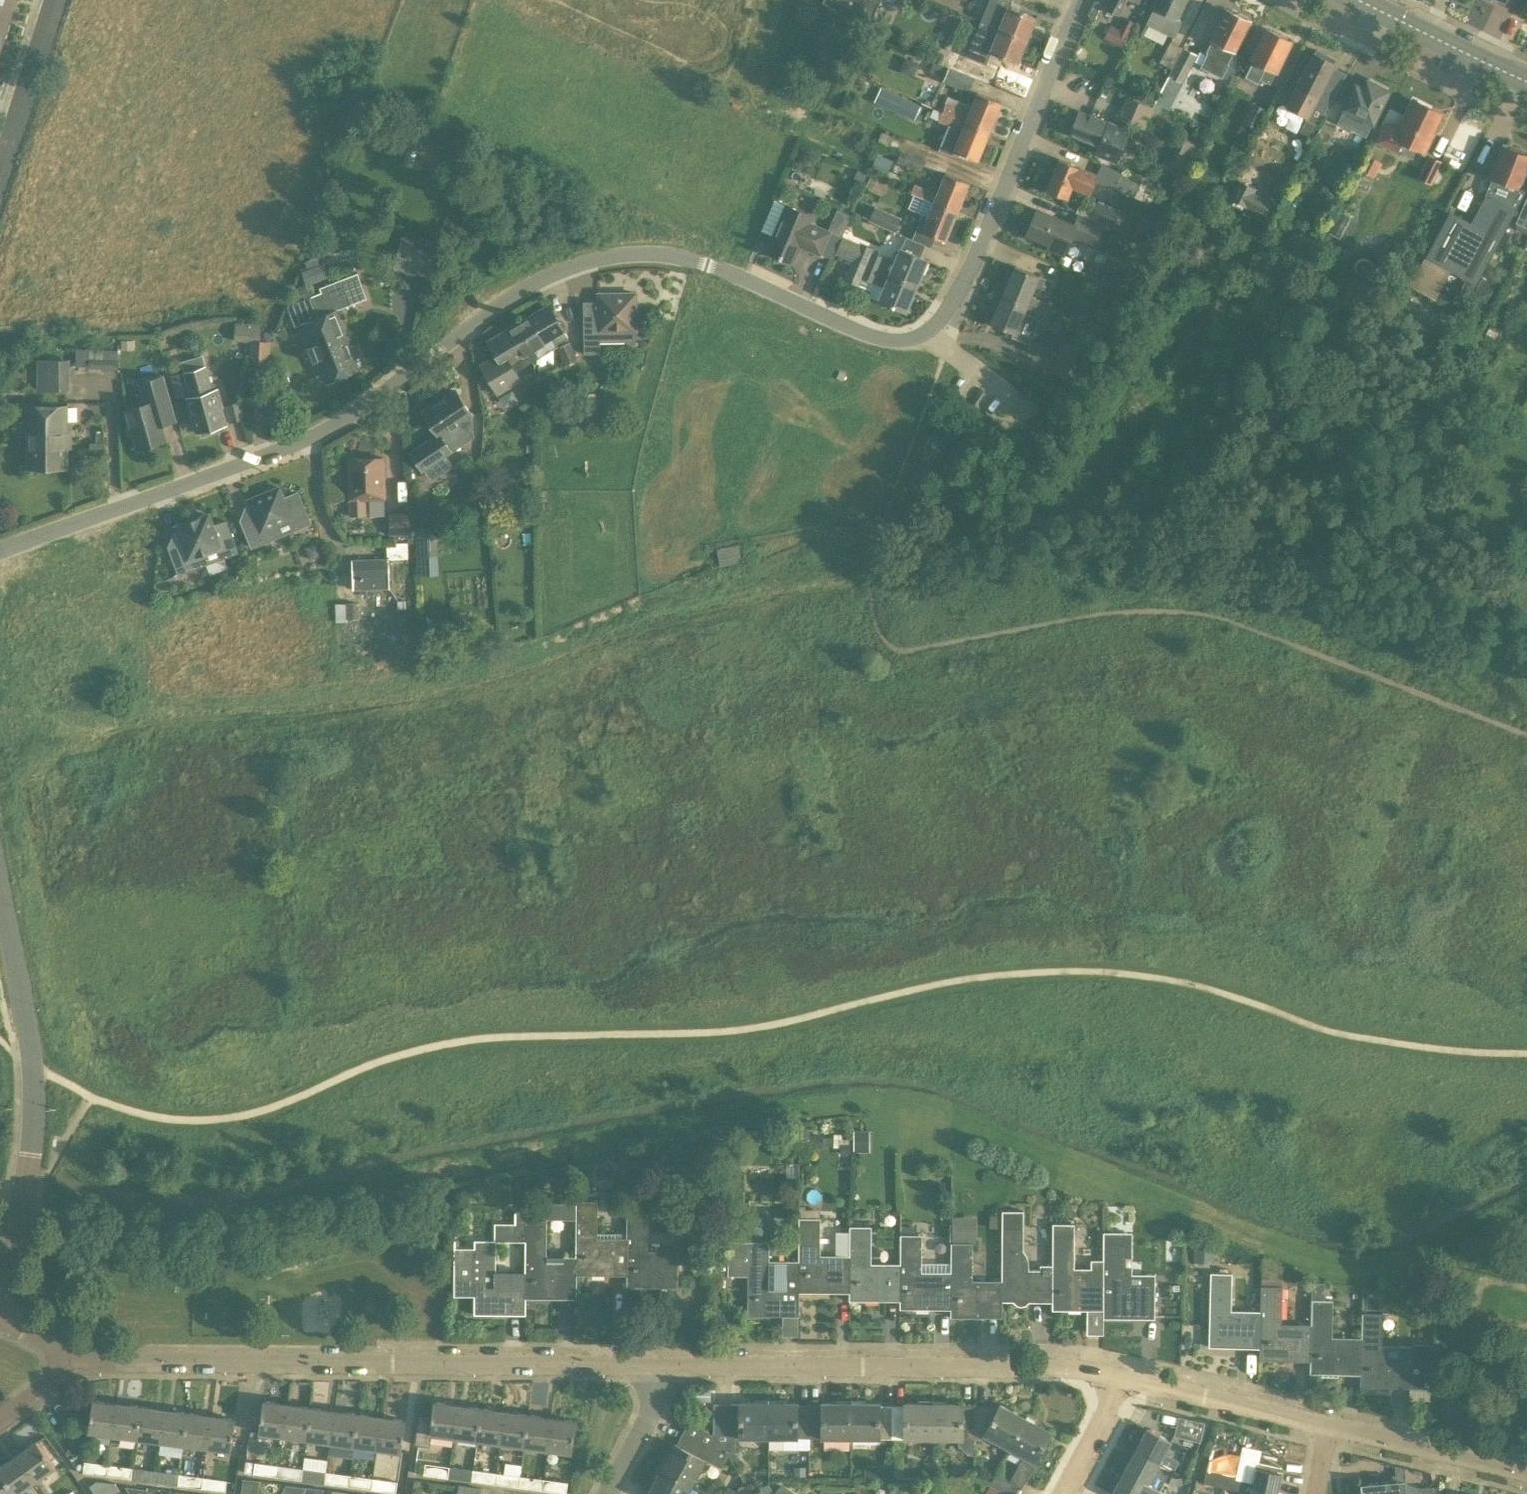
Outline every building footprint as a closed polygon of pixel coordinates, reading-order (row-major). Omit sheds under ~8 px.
[(15,12),(19,0),(0,0),(0,7),(15,12)] [(824,2),(869,23),(879,0),(825,0),(824,2)] [(981,21),(1027,40),(1036,18),(1009,7),(1012,0),(989,0),(981,21)] [(1106,9),(1118,15),(1126,0),(1110,0),(1106,9)] [(1176,19),(1185,0),(1158,0),(1146,24),(1173,37),(1181,22),(1176,19)] [(9,33),(15,12),(0,7),(0,30),(9,33)] [(1213,41),(1206,53),(1208,54),(1201,68),(1223,78),(1229,65),(1227,64),(1250,22),(1225,10),(1211,40),(1213,41)] [(1104,39),(1123,48),(1135,23),(1125,19),(1120,30),(1111,26),(1104,39)] [(1017,62),(1027,40),(981,21),(971,44),(967,54),(966,56),(985,63),(990,50),(1017,62)] [(1286,57),(1284,56),(1291,41),(1266,29),(1259,43),(1258,42),(1250,59),(1253,61),(1245,77),(1258,83),(1261,78),(1270,83),(1275,73),(1277,73),(1286,57)] [(2,55),(9,33),(0,30),(0,54),(2,55)] [(1161,62),(1174,69),(1184,49),(1171,42),(1161,62)] [(1198,56),(1184,49),(1174,69),(1156,103),(1170,110),(1198,56)] [(1296,72),(1302,75),(1286,105),(1307,116),(1305,119),(1306,120),(1317,125),(1333,97),(1321,91),(1335,64),(1325,59),(1327,55),(1317,50),(1315,53),(1313,53),(1311,57),(1305,54),(1296,72)] [(930,73),(943,78),(947,67),(934,62),(930,73)] [(949,68),(944,83),(970,93),(975,78),(949,68)] [(1353,124),(1357,116),(1372,123),(1388,91),(1385,89),(1386,86),(1374,80),(1373,83),(1368,81),(1369,79),(1367,78),(1362,89),(1354,85),(1343,108),(1345,110),(1341,118),(1353,124)] [(896,110),(902,96),(882,87),(876,101),(896,110)] [(946,104),(943,112),(989,131),(1001,102),(978,92),(970,113),(946,104)] [(1118,119),(1145,130),(1154,108),(1128,97),(1118,119)] [(1396,152),(1401,142),(1424,153),(1433,135),(1431,133),(1441,114),(1414,100),(1403,121),(1401,122),(1397,130),(1386,124),(1377,142),(1396,152)] [(1243,122),(1258,130),(1268,110),(1252,103),(1243,122)] [(978,160),(989,131),(943,112),(933,109),(930,117),(939,121),(963,131),(954,151),(978,160)] [(1108,123),(1079,110),(1069,134),(1098,146),(1095,154),(1115,162),(1128,131),(1108,122),(1108,123)] [(1312,145),(1325,151),(1339,123),(1327,116),(1312,145)] [(1317,125),(1306,120),(1300,131),(1311,137),(1317,125)] [(1258,130),(1243,122),(1238,132),(1253,140),(1258,130)] [(883,133),(879,143),(897,150),(901,140),(883,133)] [(1197,142),(1181,135),(1173,156),(1189,163),(1197,142)] [(1492,179),(1490,185),(1522,198),(1526,188),(1526,187),(1521,183),(1526,172),(1524,171),(1526,164),(1526,155),(1504,146),(1497,165),(1494,165),(1489,178),(1492,179)] [(902,151),(897,162),(922,172),(927,161),(902,151)] [(888,175),(894,161),(877,154),(872,168),(888,175)] [(1359,170),(1374,178),(1382,163),(1367,155),(1359,170)] [(1431,183),(1441,162),(1429,156),(1419,177),(1431,183)] [(1089,193),(1096,175),(1059,159),(1046,190),(1066,199),(1072,186),(1089,193)] [(866,174),(859,171),(855,179),(862,182),(866,174)] [(915,185),(911,194),(915,195),(934,203),(957,212),(969,183),(946,173),(937,195),(915,185)] [(1134,198),(1140,184),(1120,175),(1114,189),(1134,198)] [(1238,180),(1229,199),(1247,208),(1256,189),(1238,180)] [(1464,308),(1476,284),(1522,198),(1490,185),(1487,193),(1470,224),(1449,213),(1425,257),(1466,279),(1454,303),(1464,308)] [(957,212),(934,203),(915,195),(909,209),(923,214),(917,229),(945,241),(957,212)] [(770,214),(763,231),(775,236),(768,252),(793,263),(801,245),(821,254),(830,258),(833,251),(835,252),(851,215),(837,209),(828,231),(811,223),(814,216),(788,204),(776,200),(770,214)] [(1118,212),(1099,204),(1093,219),(1111,227),(1118,212)] [(895,233),(902,219),(875,206),(869,221),(895,233)] [(1048,249),(1062,256),(1070,237),(1092,247),(1101,225),(1079,216),(1074,225),(1038,210),(1026,236),(1049,246),(1048,249)] [(1159,226),(1142,218),(1133,237),(1150,245),(1159,226)] [(844,236),(837,252),(847,256),(916,286),(927,260),(901,249),(895,263),(873,254),(875,249),(844,236)] [(428,276),(434,252),(414,247),(408,272),(428,276)] [(905,311),(916,286),(847,256),(845,262),(850,265),(844,279),(871,290),(869,296),(879,300),(905,311)] [(307,285),(330,276),(325,263),(320,265),(317,257),(305,262),(307,269),(302,271),(307,285)] [(1046,280),(1014,267),(1002,296),(1051,315),(1054,307),(1030,297),(1033,292),(1040,295),(1046,280)] [(1125,273),(1114,267),(1106,282),(1118,288),(1125,273)] [(310,297),(310,298),(342,377),(358,370),(344,335),(345,335),(335,310),(364,298),(354,274),(324,286),(325,290),(310,297)] [(1495,283),(1484,278),(1475,295),(1485,301),(1495,283)] [(637,293),(600,294),(600,301),(585,301),(586,354),(602,354),(602,342),(638,342),(637,293)] [(1051,315),(1002,296),(991,325),(1013,334),(1012,337),(1028,344),(1038,320),(1048,324),(1051,315)] [(326,383),(342,377),(310,298),(294,304),(301,323),(300,324),(309,347),(311,347),(326,383)] [(548,306),(518,324),(533,350),(552,339),(556,345),(567,339),(548,306)] [(1106,337),(1112,320),(1093,313),(1087,330),(1106,337)] [(258,339),(258,323),(235,323),(235,338),(258,339)] [(488,342),(495,354),(479,364),(497,395),(523,380),(513,362),(533,350),(518,324),(488,342)] [(1496,350),(1500,342),(1487,334),(1482,342),(1496,350)] [(121,341),(121,350),(134,350),(134,341),(121,341)] [(259,341),(250,341),(249,364),(258,365),(259,341)] [(565,365),(578,360),(571,343),(558,349),(565,365)] [(1092,354),(1067,344),(1054,373),(1080,384),(1092,354)] [(77,351),(76,367),(118,368),(118,352),(77,351)] [(215,431),(214,426),(224,423),(220,407),(222,407),(218,389),(212,391),(202,355),(181,361),(191,397),(185,398),(190,416),(193,415),(197,431),(201,430),(203,435),(215,431)] [(38,392),(71,392),(70,360),(38,360),(38,392)] [(172,399),(186,395),(179,370),(165,374),(172,399)] [(164,378),(141,383),(146,404),(127,409),(136,448),(164,441),(160,426),(174,423),(164,378)] [(450,452),(472,437),(470,415),(471,415),(455,391),(423,413),(439,436),(440,436),(450,452)] [(581,416),(597,415),(596,394),(580,394),(581,416)] [(264,416),(259,397),(244,400),(249,419),(264,416)] [(239,404),(225,408),(229,423),(243,419),(239,404)] [(26,468),(66,468),(66,407),(26,407),(26,468)] [(435,438),(412,454),(423,471),(446,455),(435,438)] [(383,459),(348,460),(350,516),(365,516),(364,502),(370,502),(370,499),(384,498),(383,459)] [(291,521),(296,531),(310,524),(297,494),(284,500),(279,488),(247,502),(254,517),(241,522),(252,549),(280,537),(275,527),(291,521)] [(412,536),(411,514),(390,515),(391,537),(412,536)] [(177,527),(178,530),(169,546),(179,574),(238,553),(227,522),(213,527),(209,515),(177,527)] [(439,555),(438,528),(429,529),(423,529),(423,517),(415,517),(416,556),(439,555)] [(317,543),(306,548),(310,560),(322,555),(317,543)] [(738,543),(717,547),(720,564),(742,560),(738,543)] [(353,590),(390,589),(389,560),(408,559),(407,544),(387,545),(387,560),(352,561),(353,590)] [(242,567),(240,580),(252,582),(253,569),(242,567)] [(405,601),(397,601),(398,609),(406,609),(405,601)] [(360,618),(360,604),(346,604),(346,618),(360,618)] [(854,1130),(853,1152),(870,1152),(870,1130),(854,1130)] [(576,1201),(576,1262),(577,1262),(577,1275),(578,1275),(626,1275),(627,1275),(627,1238),(626,1238),(597,1238),(597,1201),(576,1201)] [(1103,1244),(1103,1260),(1103,1273),(1104,1274),(1104,1310),(1103,1310),(1103,1318),(1155,1318),(1155,1282),(1124,1281),(1124,1244),(1125,1220),(1121,1218),(1118,1213),(1104,1208),(1103,1244)] [(526,1211),(525,1211),(516,1211),(515,1241),(525,1241),(526,1211)] [(525,1241),(525,1278),(526,1278),(526,1299),(577,1299),(578,1275),(577,1275),(577,1262),(576,1262),(546,1262),(546,1230),(547,1212),(526,1211),(525,1211),(525,1241)] [(627,1275),(626,1275),(626,1288),(678,1288),(678,1251),(647,1251),(647,1213),(626,1213),(626,1238),(627,1238),(627,1275)] [(769,1242),(748,1242),(728,1241),(728,1217),(718,1217),(717,1273),(728,1273),(728,1275),(747,1275),(747,1316),(799,1317),(799,1293),(799,1279),(798,1279),(798,1261),(769,1260),(769,1242)] [(798,1218),(798,1261),(798,1279),(799,1279),(799,1293),(849,1293),(850,1293),(850,1256),(849,1256),(820,1256),(820,1218),(798,1218)] [(1053,1302),(1052,1302),(1052,1310),(1087,1310),(1087,1334),(1103,1334),(1103,1318),(1103,1310),(1104,1310),(1104,1274),(1103,1273),(1103,1260),(1091,1260),(1091,1267),(1073,1267),(1073,1236),(1073,1224),(1053,1223),(1052,1236),(1052,1265),(1053,1265),(1053,1302)] [(850,1293),(849,1293),(848,1300),(899,1301),(900,1301),(901,1264),(899,1264),(870,1264),(870,1226),(849,1226),(849,1256),(850,1256),(850,1293)] [(900,1301),(899,1301),(899,1309),(950,1309),(951,1309),(951,1273),(950,1272),(921,1272),(921,1235),(917,1235),(917,1226),(901,1226),(901,1235),(900,1235),(899,1264),(901,1264),(900,1301)] [(1002,1227),(1001,1281),(1002,1281),(1002,1302),(1052,1302),(1053,1302),(1053,1265),(1052,1265),(1023,1265),(1023,1227),(1002,1227)] [(474,1240),(474,1248),(454,1248),(454,1296),(474,1296),(474,1315),(526,1315),(526,1299),(526,1278),(525,1278),(496,1278),(496,1241),(474,1240)] [(951,1309),(950,1309),(950,1317),(1002,1317),(1002,1302),(1002,1281),(1001,1281),(972,1280),(972,1243),(951,1243),(950,1272),(951,1273),(951,1309)] [(1215,1248),(1194,1248),(1194,1263),(1215,1263),(1215,1248)] [(1261,1311),(1260,1311),(1230,1310),(1231,1273),(1210,1272),(1209,1347),(1259,1348),(1260,1348),(1261,1311)] [(1260,1348),(1259,1348),(1259,1360),(1309,1361),(1309,1360),(1310,1360),(1311,1324),(1281,1323),(1281,1286),(1260,1286),(1260,1311),(1261,1311),(1260,1348)] [(1363,1294),(1363,1305),(1380,1304),(1380,1294),(1363,1294)] [(1309,1360),(1309,1361),(1309,1373),(1360,1374),(1361,1374),(1362,1337),(1361,1337),(1331,1336),(1332,1298),(1310,1298),(1310,1323),(1311,1323),(1311,1324),(1310,1360),(1309,1360)] [(1361,1374),(1360,1374),(1360,1386),(1411,1387),(1432,1388),(1433,1344),(1412,1343),(1412,1346),(1381,1345),(1382,1312),(1361,1312),(1361,1337),(1362,1337),(1361,1374)] [(113,1435),(117,1403),(93,1400),(89,1431),(113,1435)] [(283,1435),(287,1404),(264,1400),(259,1432),(283,1435)] [(453,1437),(458,1405),(434,1402),(432,1417),(419,1416),(416,1444),(430,1446),(432,1434),(453,1437)] [(141,1406),(117,1403),(113,1435),(136,1438),(141,1406)] [(739,1403),(739,1404),(714,1404),(714,1433),(713,1433),(728,1457),(736,1452),(736,1438),(739,1438),(768,1438),(768,1403),(739,1403)] [(798,1403),(768,1403),(768,1438),(784,1438),(784,1448),(810,1448),(810,1438),(809,1438),(809,1424),(798,1424),(798,1403)] [(822,1424),(809,1424),(809,1438),(810,1438),(850,1438),(850,1403),(822,1403),(822,1424)] [(880,1403),(850,1403),(850,1438),(892,1438),(892,1423),(880,1423),(880,1403)] [(905,1423),(892,1423),(892,1438),(933,1438),(933,1404),(905,1403),(905,1423)] [(311,1407),(287,1404),(283,1435),(307,1439),(311,1407)] [(963,1404),(933,1404),(933,1438),(958,1438),(959,1445),(968,1455),(974,1454),(974,1438),(975,1438),(975,1406),(963,1406),(963,1404)] [(975,1406),(975,1438),(982,1439),(984,1434),(1010,1448),(1026,1418),(1001,1404),(1000,1406),(975,1406)] [(458,1405),(453,1437),(477,1440),(481,1408),(458,1405)] [(141,1406),(136,1438),(160,1441),(164,1409),(141,1406)] [(335,1410),(311,1407),(307,1439),(330,1442),(335,1410)] [(481,1408),(477,1440),(501,1443),(505,1411),(481,1408)] [(188,1413),(164,1409),(160,1441),(184,1444),(188,1413)] [(358,1414),(335,1410),(330,1442),(354,1445),(358,1414)] [(505,1411),(501,1443),(524,1447),(529,1415),(505,1411)] [(188,1413),(184,1444),(208,1447),(212,1416),(188,1413)] [(358,1414),(354,1445),(378,1449),(382,1417),(358,1414)] [(529,1415),(524,1447),(548,1450),(552,1418),(529,1415)] [(212,1416),(208,1447),(231,1451),(236,1419),(212,1416)] [(406,1420),(382,1417),(378,1449),(401,1452),(406,1420)] [(1203,1423),(1179,1417),(1175,1435),(1198,1441),(1203,1423)] [(552,1418),(548,1450),(571,1453),(576,1421),(552,1418)] [(1010,1448),(1024,1456),(1011,1481),(996,1473),(990,1484),(1009,1493),(1016,1493),(1021,1486),(1022,1486),(1051,1431),(1026,1418),(1010,1448)] [(689,1421),(677,1444),(675,1443),(661,1469),(692,1485),(706,1460),(721,1468),(728,1457),(713,1433),(711,1435),(708,1431),(689,1421)] [(1158,1463),(1159,1462),(1170,1441),(1146,1428),(1135,1450),(1158,1463)] [(1261,1453),(1261,1452),(1265,1437),(1251,1434),(1247,1450),(1260,1453),(1261,1453)] [(37,1440),(17,1454),(36,1480),(55,1465),(37,1440)] [(1135,1450),(1124,1471),(1160,1491),(1160,1490),(1166,1480),(1175,1485),(1181,1474),(1159,1462),(1158,1463),(1135,1450)] [(1236,1480),(1237,1474),(1217,1469),(1218,1461),(1209,1459),(1204,1483),(1239,1490),(1239,1491),(1254,1493),(1276,1493),(1281,1473),(1284,1457),(1261,1452),(1261,1453),(1260,1453),(1254,1482),(1242,1479),(1241,1481),(1236,1480)] [(17,1454),(0,1466),(0,1471),(16,1493),(17,1493),(33,1493),(36,1492),(30,1484),(36,1480),(17,1454)] [(270,1476),(271,1464),(246,1460),(244,1471),(254,1473),(254,1474),(270,1476)] [(107,1476),(109,1465),(84,1461),(83,1473),(107,1476)] [(271,1464),(270,1476),(295,1479),(296,1467),(271,1464)] [(448,1478),(449,1467),(425,1464),(424,1475),(448,1478)] [(109,1465),(107,1476),(130,1479),(132,1468),(109,1465)] [(321,1470),(296,1467),(295,1479),(320,1482),(321,1470)] [(472,1470),(449,1467),(448,1478),(471,1481),(472,1470)] [(155,1471),(132,1468),(130,1479),(154,1482),(155,1471)] [(648,1493),(687,1493),(692,1485),(661,1469),(648,1493)] [(346,1473),(321,1470),(320,1482),(345,1485),(346,1473)] [(472,1470),(471,1481),(494,1484),(496,1473),(472,1470)] [(16,1493),(0,1471),(0,1493),(16,1493)] [(155,1471),(154,1482),(178,1485),(179,1474),(155,1471)] [(1124,1471),(1112,1493),(1114,1493),(1167,1493),(1160,1490),(1160,1491),(1124,1471)] [(372,1477),(346,1473),(345,1485),(370,1489),(372,1477)] [(496,1473),(494,1484),(518,1487),(519,1476),(496,1473)] [(179,1474),(178,1485),(201,1488),(203,1477),(179,1474)] [(519,1476),(518,1487),(541,1491),(543,1479),(519,1476)] [(227,1480),(203,1477),(201,1488),(226,1492),(227,1480)] [(398,1480),(372,1477),(370,1489),(396,1492),(398,1480)] [(241,1493),(257,1493),(259,1481),(244,1478),(241,1493)] [(541,1491),(566,1493),(568,1483),(543,1479),(541,1491)] [(1404,1481),(1363,1484),(1364,1493),(1405,1493),(1404,1481)] [(282,1492),(286,1493),(300,1493),(302,1490),(287,1482),(282,1492)] [(114,1483),(100,1492),(101,1493),(121,1493),(114,1483)] [(781,1483),(773,1493),(797,1493),(781,1483)] [(482,1487),(459,1484),(457,1493),(481,1493),(482,1487)] [(126,1486),(131,1493),(150,1493),(148,1489),(126,1486)]
